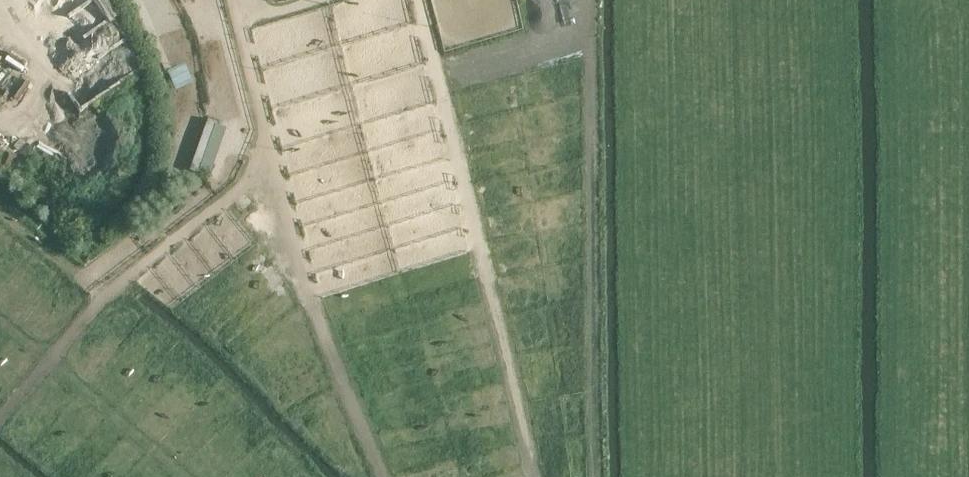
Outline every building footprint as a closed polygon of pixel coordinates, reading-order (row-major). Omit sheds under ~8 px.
[(192,164),(211,171),(228,124),(208,117),(192,164)]
